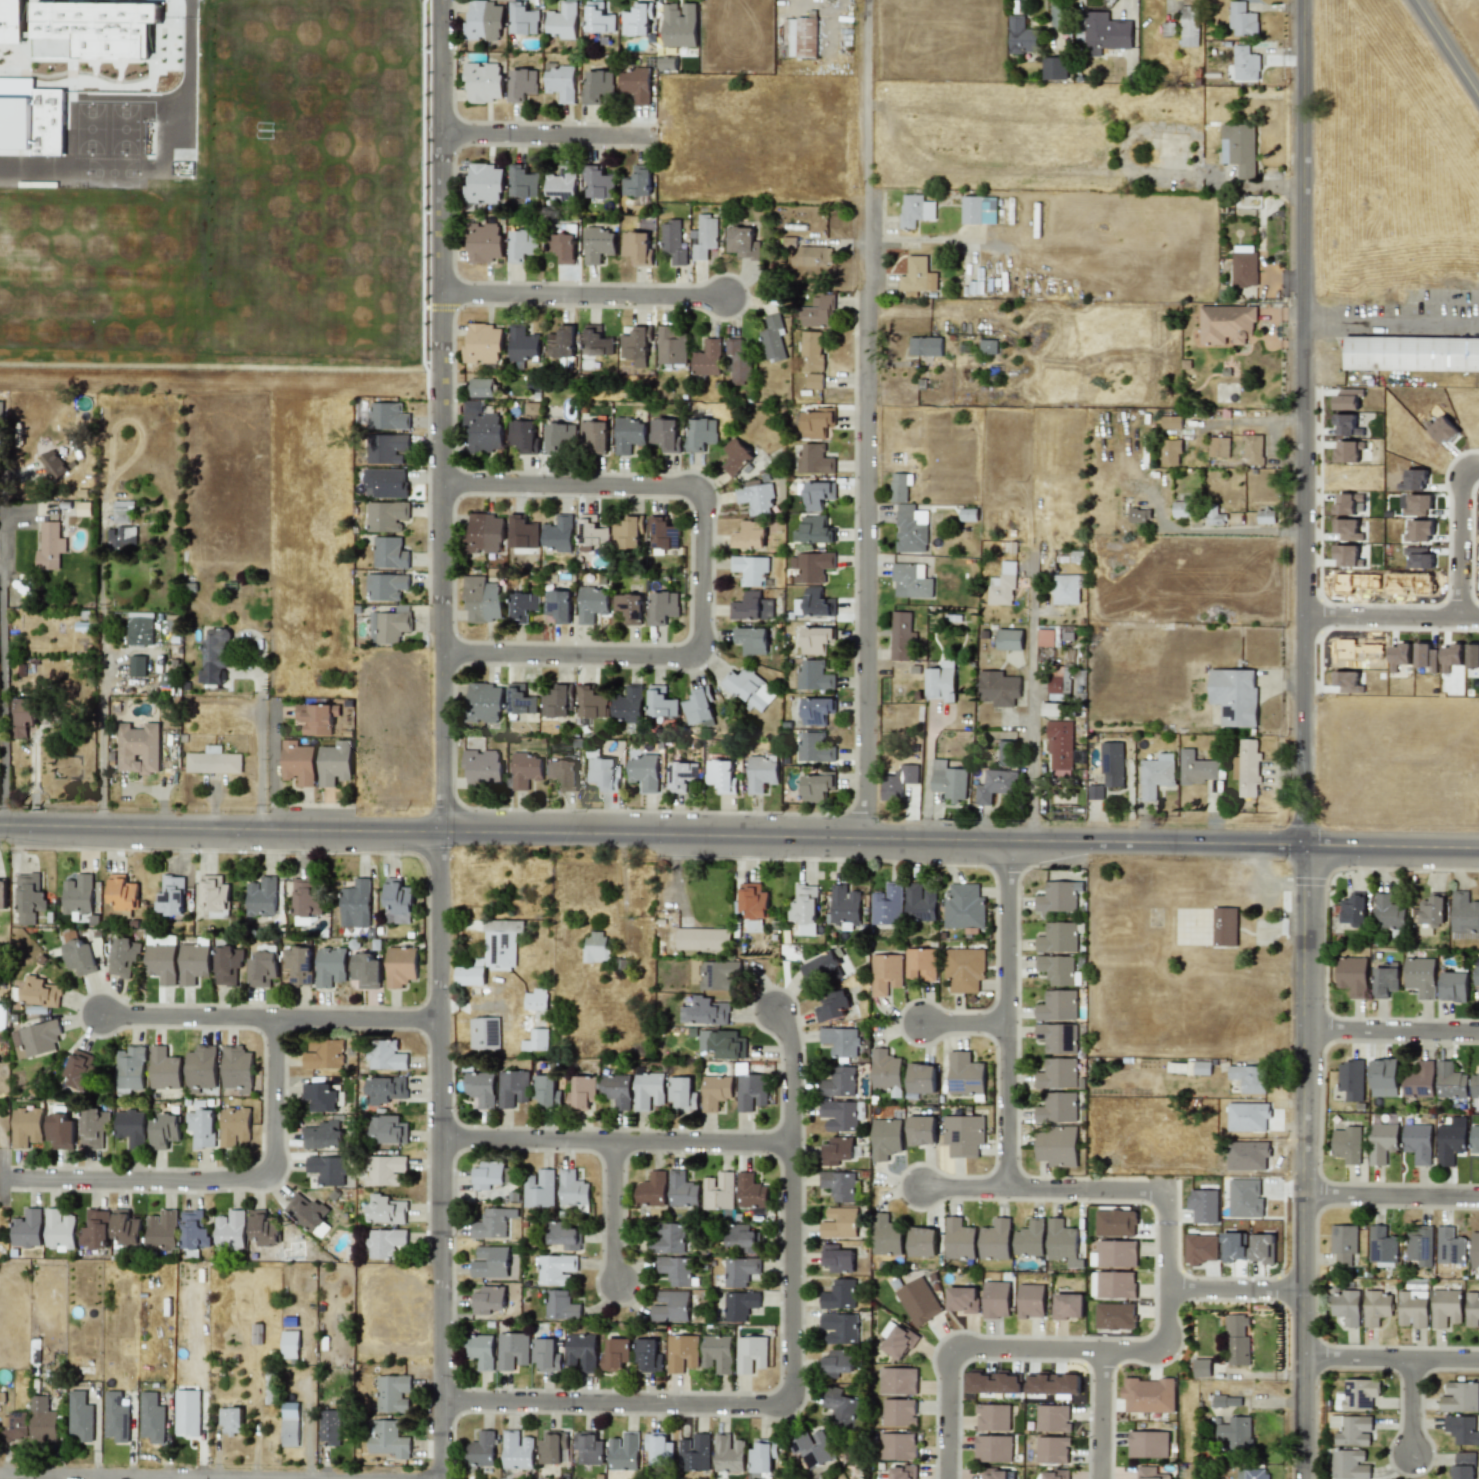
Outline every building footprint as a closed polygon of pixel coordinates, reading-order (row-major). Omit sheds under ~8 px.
[(24,44),(24,0),(0,0),(0,43),(24,44)] [(471,12),(465,12),(465,45),(478,45),(478,36),(504,36),(504,0),(471,0),(471,12)] [(539,33),(539,12),(530,12),(530,1),(512,1),(512,33),(539,33)] [(547,38),(577,38),(577,1),(557,1),(557,11),(547,11),(547,38)] [(1228,1),(1228,34),(1258,34),(1258,11),(1248,11),(1248,1),(1228,1)] [(605,2),(584,2),(584,32),(616,32),(616,12),(605,12),(605,2)] [(622,35),(651,35),(651,2),(631,2),(631,13),(622,13),(622,35)] [(663,46),(696,46),(696,2),(663,2),(663,46)] [(160,3),(34,3),(34,38),(76,38),(76,58),(151,58),(151,23),(160,23),(160,3)] [(1198,6),(1181,6),(1181,46),(1198,46),(1198,6)] [(1132,48),(1132,21),(1110,21),(1110,11),(1085,11),(1085,21),(1077,21),(1077,41),(1085,41),(1085,57),(1121,57),(1121,48),(1132,48)] [(1027,13),(1008,13),(1008,54),(1037,54),(1037,24),(1027,24),(1027,13)] [(817,57),(817,17),(784,17),(784,57),(817,57)] [(1163,34),(1172,34),(1172,22),(1163,23),(1163,34)] [(40,38),(33,39),(34,58),(49,58),(49,45),(41,45),(40,38)] [(1234,80),(1261,80),(1261,55),(1252,55),(1252,45),(1234,45),(1234,80)] [(677,56),(658,56),(658,70),(677,70),(677,56)] [(1067,57),(1042,57),(1042,79),(1067,79),(1067,57)] [(471,102),(504,102),(504,62),(464,62),(464,94),(471,94),(471,102)] [(556,103),(575,103),(575,63),(546,63),(546,93),(556,93),(556,103)] [(650,67),(627,66),(627,69),(620,68),(620,94),(630,95),(630,104),(649,105),(650,67)] [(510,102),(528,102),(528,91),(537,91),(537,69),(510,69),(510,102)] [(582,70),(582,104),(602,104),(602,94),(613,94),(613,70),(582,70)] [(33,89),(33,78),(0,77),(0,155),(63,156),(64,89),(33,89)] [(1256,123),(1221,123),(1221,166),(1237,166),(1237,178),(1256,178),(1256,123)] [(466,202),(504,203),(504,164),(467,163),(466,202)] [(512,199),(538,199),(538,175),(529,175),(529,164),(512,164),(512,199)] [(614,197),(614,176),(604,176),(604,165),(584,165),(584,197),(614,197)] [(547,198),(575,198),(575,166),(558,166),(558,173),(547,173),(547,198)] [(631,177),(621,177),(621,196),(649,196),(649,168),(631,168),(631,177)] [(899,228),(918,228),(918,217),(935,217),(935,203),(926,203),(926,194),(899,194),(899,228)] [(997,223),(997,196),(962,196),(962,223),(997,223)] [(718,213),(693,213),(693,260),(707,260),(707,249),(718,249),(718,213)] [(672,255),(671,265),(686,265),(687,243),(680,243),(680,219),(661,219),(660,254),(672,255)] [(504,222),(468,222),(468,262),(504,262),(504,222)] [(605,254),(615,254),(615,226),(584,226),(584,265),(605,265),(605,254)] [(725,227),(725,249),(736,249),(736,259),(757,259),(757,227),(725,227)] [(510,264),(529,264),(529,253),(539,253),(539,229),(510,229),(510,264)] [(548,253),(557,253),(557,264),(575,264),(575,230),(548,230),(548,253)] [(622,254),(632,254),(632,265),(652,265),(652,232),(622,232),(622,254)] [(1257,245),(1231,245),(1231,287),(1257,287),(1257,245)] [(833,265),(833,246),(792,246),(792,265),(833,265)] [(899,291),(931,291),(931,255),(908,255),(908,274),(899,274),(899,291)] [(835,293),(811,293),(811,305),(800,305),(800,327),(835,327),(835,293)] [(1257,305),(1200,305),(1200,345),(1246,345),(1246,334),(1257,334),(1257,305)] [(767,327),(759,328),(766,363),(790,358),(781,313),(764,316),(767,327)] [(540,333),(531,333),(531,322),(510,323),(511,365),(530,364),(530,359),(541,359),(540,333)] [(503,364),(504,323),(464,323),(464,363),(503,364)] [(558,364),(575,365),(575,324),(558,324),(557,334),(548,334),(548,356),(558,356),(558,364)] [(613,355),(613,335),(603,335),(603,324),(585,324),(585,355),(613,355)] [(620,336),(620,357),(630,357),(630,368),(650,368),(650,325),(630,325),(630,336),(620,336)] [(657,367),(688,367),(688,334),(677,334),(677,325),(657,325),(657,367)] [(824,371),(824,330),(801,330),(801,371),(824,371)] [(1345,370),(1478,372),(1478,338),(1345,336),(1345,370)] [(909,356),(942,356),(942,337),(909,337),(909,356)] [(721,375),(721,338),(702,338),(702,356),(693,356),(693,375),(721,375)] [(726,374),(734,374),(734,385),(752,385),(752,349),(742,349),(742,338),(726,338),(726,374)] [(997,354),(997,340),(980,340),(980,354),(997,354)] [(806,388),(823,388),(823,373),(806,373),(806,388)] [(471,397),(497,397),(497,377),(471,377),(471,397)] [(1336,410),(1358,410),(1358,391),(1336,390),(1336,410)] [(464,440),(471,440),(471,452),(503,452),(503,411),(484,411),(483,400),(464,400),(464,440)] [(409,429),(409,412),(400,412),(400,402),(367,402),(367,429),(409,429)] [(836,407),(800,407),(800,439),(825,439),(825,428),(836,428),(836,407)] [(1355,428),(1355,415),(1334,414),(1334,426),(1337,426),(1337,435),(1363,436),(1363,428),(1355,428)] [(1443,446),(1458,432),(1443,415),(1428,429),(1443,446)] [(1181,416),(1162,416),(1162,430),(1181,430),(1181,416)] [(635,455),(635,445),(646,445),(646,417),(615,417),(615,455),(635,455)] [(679,418),(649,418),(649,443),(660,443),(660,453),(679,453),(679,418)] [(717,442),(717,418),(685,418),(685,453),(707,453),(707,442),(717,442)] [(508,443),(518,443),(518,454),(538,454),(538,419),(508,419),(508,443)] [(607,455),(607,421),(580,421),(580,444),(589,444),(589,455),(607,455)] [(547,423),(547,452),(566,452),(566,443),(575,443),(575,423),(547,423)] [(410,434),(369,434),(369,464),(400,464),(400,455),(410,455),(410,434)] [(1263,434),(1244,434),(1244,465),(1263,465),(1263,434)] [(727,457),(720,464),(733,479),(756,459),(736,435),(720,449),(727,457)] [(1208,456),(1229,456),(1229,436),(1208,436),(1208,456)] [(1181,465),(1182,439),(1161,439),(1161,465),(1181,465)] [(1359,463),(1359,449),(1363,449),(1364,441),(1335,441),(1335,462),(1359,463)] [(797,474),(835,474),(835,453),(825,453),(825,443),(797,443),(797,474)] [(39,457),(53,481),(69,471),(55,448),(39,457)] [(364,487),(375,487),(375,497),(408,497),(408,468),(364,468),(364,487)] [(1426,470),(1405,470),(1405,491),(1425,491),(1426,470)] [(911,473),(891,473),(891,502),(896,502),(895,551),(927,552),(927,503),(911,503),(911,473)] [(750,512),(772,510),(769,479),(735,483),(737,504),(749,503),(750,512)] [(836,501),(836,481),(800,481),(800,500),(806,500),(806,511),(825,511),(825,501),(836,501)] [(1355,515),(1355,502),(1363,501),(1363,493),(1334,494),(1334,515),(1355,515)] [(1426,516),(1426,509),(1432,509),(1432,495),(1408,494),(1407,507),(1403,507),(1402,516),(1426,516)] [(133,500),(112,500),(112,522),(133,522),(133,500)] [(1173,517),(1190,517),(1190,501),(1173,501),(1173,517)] [(77,515),(91,515),(91,502),(77,502),(77,515)] [(410,502),(367,502),(367,532),(399,532),(399,522),(410,522),(410,502)] [(1207,524),(1226,524),(1226,514),(1217,514),(1217,504),(1207,504),(1207,524)] [(977,508),(960,509),(961,521),(977,521),(977,508)] [(1129,508),(1129,523),(1147,523),(1147,508),(1129,508)] [(1258,523),(1275,523),(1275,508),(1258,508),(1258,523)] [(504,553),(504,513),(466,513),(465,553),(504,553)] [(539,524),(529,524),(529,513),(510,513),(510,550),(539,550),(539,524)] [(608,524),(599,524),(599,513),(579,513),(579,550),(599,550),(599,541),(608,541),(608,524)] [(542,551),(572,551),(572,514),(553,514),(553,525),(542,525),(542,551)] [(792,543),(835,543),(835,524),(825,524),(825,515),(802,515),(802,532),(792,532),(792,543)] [(613,526),(613,548),(642,548),(642,516),(622,516),(622,526),(613,526)] [(670,516),(652,516),(652,549),(679,549),(679,527),(670,527),(670,516)] [(1340,540),(1359,541),(1359,519),(1334,519),(1334,534),(1340,534),(1340,540)] [(1433,521),(1407,520),(1406,541),(1432,542),(1433,521)] [(37,569),(65,569),(65,530),(57,530),(57,521),(37,521),(37,569)] [(765,521),(742,521),(742,529),(732,529),(732,548),(765,548),(765,521)] [(136,526),(108,526),(108,552),(136,551),(136,526)] [(374,567),(408,567),(408,547),(398,547),(398,535),(374,535),(374,567)] [(1358,545),(1336,545),(1336,567),(1364,567),(1364,559),(1358,559),(1358,545)] [(1409,568),(1431,569),(1431,547),(1404,547),(1404,556),(1409,557),(1409,568)] [(836,552),(796,552),(796,583),(825,583),(825,572),(836,572),(836,552)] [(769,555),(731,555),(731,575),(740,575),(740,582),(769,582),(769,555)] [(988,604),(1016,604),(1016,561),(998,561),(998,577),(988,577),(988,604)] [(891,597),(933,597),(933,575),(923,575),(923,562),(891,562),(891,597)] [(366,601),(398,601),(398,591),(408,591),(408,574),(366,574),(366,601)] [(503,621),(503,584),(487,584),(487,575),(464,575),(464,621),(503,621)] [(1053,575),(1053,603),(1083,603),(1083,575),(1053,575)] [(578,586),(578,623),(595,623),(595,614),(605,614),(605,586),(578,586)] [(795,597),(795,615),(836,615),(836,597),(825,597),(825,587),(805,587),(805,597),(795,597)] [(570,623),(571,590),(544,589),(544,612),(554,612),(553,623),(570,623)] [(648,625),(668,625),(668,614),(679,614),(679,591),(648,591),(648,625)] [(729,619),(773,619),(773,599),(762,599),(762,591),(740,591),(740,599),(729,599),(729,619)] [(510,623),(529,623),(529,612),(539,612),(539,592),(510,592),(510,623)] [(641,593),(616,593),(616,614),(625,614),(625,624),(641,624),(641,593)] [(411,606),(390,606),(390,613),(370,613),(370,644),(400,644),(400,634),(411,634),(411,606)] [(911,611),(891,611),(891,660),(911,660),(911,611)] [(152,644),(152,612),(128,612),(128,644),(152,644)] [(767,627),(734,627),(734,645),(745,645),(745,655),(767,655),(767,627)] [(802,654),(824,654),(824,645),(835,645),(835,627),(802,627),(802,654)] [(203,638),(203,685),(221,685),(221,664),(230,664),(230,628),(212,628),(212,638),(203,638)] [(997,650),(1022,650),(1022,629),(997,629),(997,650)] [(1056,629),(1039,629),(1039,646),(1056,646),(1056,629)] [(1415,642),(1416,667),(1429,667),(1429,673),(1437,673),(1436,649),(1429,649),(1429,642),(1415,642)] [(1466,644),(1467,668),(1478,667),(1478,644),(1466,644)] [(1389,672),(1397,672),(1397,665),(1410,665),(1411,645),(1390,645),(1389,672)] [(1442,673),(1449,673),(1449,665),(1463,665),(1462,645),(1441,645),(1442,673)] [(130,676),(145,676),(145,655),(130,655),(130,676)] [(836,670),(825,670),(825,659),(797,659),(797,689),(836,689),(836,670)] [(770,698),(776,692),(747,666),(740,674),(733,668),(720,683),(745,706),(760,689),(770,698)] [(1072,699),(1072,666),(1048,666),(1048,699),(1072,699)] [(926,702),(956,702),(956,667),(926,667),(926,702)] [(1209,705),(1220,705),(1220,727),(1257,727),(1257,669),(1209,669),(1209,705)] [(987,706),(1020,706),(1020,678),(1011,678),(1011,670),(979,670),(979,697),(987,697),(987,706)] [(1357,671),(1336,671),(1336,691),(1357,691),(1357,671)] [(504,723),(504,682),(465,682),(465,723),(504,723)] [(509,713),(537,713),(537,694),(528,694),(528,684),(509,684),(509,713)] [(572,684),(552,684),(552,695),(542,695),(542,717),(572,717),(572,684)] [(642,685),(622,684),(622,695),(612,695),(612,722),(642,722),(642,685)] [(579,685),(579,718),(606,718),(606,696),(597,696),(597,685),(579,685)] [(666,685),(647,685),(647,717),(677,717),(677,697),(666,697),(666,685)] [(681,704),(687,725),(715,717),(707,686),(688,691),(691,702),(681,704)] [(12,697),(12,738),(26,738),(26,727),(36,727),(36,697),(12,697)] [(825,725),(825,715),(836,715),(836,697),(798,697),(798,725),(825,725)] [(296,724),(306,724),(306,734),(330,734),(330,714),(340,714),(340,703),(296,703),(296,724)] [(1042,716),(1062,716),(1062,703),(1042,703),(1042,716)] [(1047,770),(1072,770),(1072,720),(1047,720),(1047,770)] [(160,722),(117,722),(117,773),(160,773),(160,722)] [(835,761),(835,750),(826,750),(826,731),(797,731),(797,761),(835,761)] [(315,786),(315,749),(304,749),(304,739),(282,739),(282,776),(294,776),(294,786),(315,786)] [(341,787),(341,777),(352,777),(352,739),(330,739),(330,749),(319,749),(319,787),(341,787)] [(1239,739),(1239,797),(1259,797),(1259,739),(1239,739)] [(998,766),(1016,766),(1016,740),(998,740),(998,766)] [(1123,741),(1100,741),(1100,787),(1123,787),(1123,741)] [(242,772),(242,755),(222,755),(222,745),(206,745),(206,754),(186,754),(186,773),(242,772)] [(1225,759),(1190,758),(1191,748),(1180,748),(1180,782),(1224,783),(1225,759)] [(503,788),(503,749),(464,749),(464,788),(503,788)] [(543,752),(510,752),(510,790),(532,790),(532,780),(543,780),(543,752)] [(1174,752),(1152,752),(1152,762),(1140,762),(1140,800),(1153,800),(1153,790),(1175,790),(1174,752)] [(657,792),(657,754),(628,754),(628,782),(638,782),(638,792),(657,792)] [(748,793),(768,793),(768,784),(778,784),(778,754),(748,754),(748,793)] [(589,781),(599,781),(599,791),(618,791),(618,757),(589,757),(589,781)] [(966,770),(948,770),(948,760),(932,759),(931,790),(944,790),(944,802),(965,803),(966,770)] [(558,791),(577,791),(577,760),(548,760),(548,781),(558,781),(558,791)] [(705,782),(715,782),(715,793),(737,793),(737,760),(705,760),(705,782)] [(668,792),(688,792),(688,782),(698,782),(698,772),(698,762),(668,762),(668,792)] [(880,799),(902,799),(902,785),(917,785),(917,764),(898,764),(898,774),(880,774),(880,799)] [(975,804),(995,805),(995,792),(1016,793),(1017,771),(987,769),(987,780),(976,780),(975,804)] [(802,802),(824,802),(824,792),(836,792),(836,771),(802,771),(802,802)] [(1088,799),(1103,799),(1103,785),(1088,786),(1088,799)] [(18,872),(18,924),(36,924),(36,914),(46,914),(46,892),(37,892),(37,872),(18,872)] [(62,914),(92,914),(92,873),(73,873),(73,882),(62,882),(62,914)] [(128,874),(109,874),(109,905),(119,905),(119,914),(138,914),(138,884),(128,884),(128,874)] [(184,875),(164,875),(164,894),(155,894),(155,916),(184,916),(184,875)] [(247,884),(247,917),(276,917),(276,875),(257,875),(257,884),(247,884)] [(229,918),(229,876),(201,876),(201,907),(210,907),(210,918),(229,918)] [(294,924),(313,924),(313,916),(322,916),(322,895),(314,895),(314,876),(293,877),(294,924)] [(370,877),(350,877),(350,887),(339,887),(339,926),(370,926),(370,877)] [(413,924),(413,884),(403,884),(403,880),(385,880),(385,913),(394,913),(394,924),(413,924)] [(1035,891),(1035,914),(1078,915),(1078,881),(1046,881),(1046,891),(1035,891)] [(750,932),(761,932),(761,923),(769,923),(769,891),(760,891),(760,882),(740,882),(740,913),(750,913),(750,932)] [(902,882),(882,882),(882,892),(872,892),(872,925),(902,925),(902,882)] [(937,892),(926,892),(926,882),(906,882),(906,920),(937,920),(937,892)] [(789,924),(798,924),(798,935),(818,935),(818,883),(799,883),(799,903),(789,903),(789,924)] [(851,883),(831,883),(831,923),(841,923),(841,929),(861,929),(861,893),(851,893),(851,883)] [(943,892),(943,928),(986,928),(986,892),(976,892),(976,883),(953,883),(953,892),(943,892)] [(1472,900),(1472,890),(1452,889),(1451,938),(1478,938),(1478,900),(1472,900)] [(1375,926),(1385,926),(1385,936),(1405,936),(1405,903),(1395,903),(1395,892),(1375,892),(1375,926)] [(1341,894),(1341,924),(1366,924),(1366,894),(1341,894)] [(1445,924),(1445,896),(1420,896),(1420,935),(1434,935),(1434,924),(1445,924)] [(1237,907),(1214,907),(1214,927),(1209,927),(1209,935),(1214,935),(1214,945),(1237,945),(1237,907)] [(524,920),(484,919),(483,966),(456,965),(455,985),(484,986),(485,966),(515,967),(516,931),(524,931),(524,920)] [(1083,922),(1046,921),(1046,931),(1036,931),(1035,952),(1076,952),(1076,930),(1083,930),(1083,922)] [(731,928),(676,928),(676,951),(731,952),(731,928)] [(608,962),(608,931),(583,931),(583,962),(608,962)] [(141,961),(143,938),(111,936),(109,975),(132,977),(133,961),(141,961)] [(62,944),(71,978),(99,971),(90,937),(62,944)] [(200,976),(210,976),(210,937),(191,937),(191,946),(180,946),(180,987),(200,987),(200,976)] [(157,986),(177,986),(177,938),(146,938),(146,975),(157,975),(157,986)] [(249,987),(268,987),(268,977),(278,977),(278,944),(259,944),(259,955),(249,955),(249,987)] [(312,987),(312,945),(283,945),(283,968),(286,968),(286,973),(290,973),(290,987),(312,987)] [(235,971),(244,971),(244,946),(215,946),(215,984),(235,984),(235,971)] [(346,978),(346,946),(316,946),(316,988),(336,988),(336,978),(346,978)] [(416,978),(416,946),(386,946),(386,989),(406,989),(406,978),(416,978)] [(906,981),(937,981),(937,947),(906,947),(906,981)] [(953,990),(985,990),(985,948),(944,947),(944,983),(953,983),(953,990)] [(846,975),(834,949),(800,964),(805,975),(814,971),(821,986),(846,975)] [(380,989),(380,952),(352,952),(352,980),(360,980),(360,989),(380,989)] [(871,997),(891,997),(891,987),(903,987),(903,953),(871,953),(871,997)] [(1075,986),(1075,955),(1036,955),(1036,975),(1047,975),(1047,986),(1075,986)] [(1346,998),(1367,998),(1367,956),(1336,956),(1336,987),(1346,987),(1346,998)] [(1435,957),(1404,957),(1404,988),(1414,988),(1414,999),(1435,999),(1435,957)] [(701,990),(731,991),(731,970),(740,970),(740,959),(691,959),(691,980),(701,981),(701,990)] [(1374,998),(1388,998),(1388,988),(1398,988),(1398,966),(1374,966),(1374,998)] [(1468,968),(1441,968),(1441,1002),(1468,1002),(1468,968)] [(62,1007),(62,987),(43,987),(43,975),(22,975),(22,1007),(62,1007)] [(548,1011),(548,988),(525,988),(525,1011),(548,1011)] [(852,1016),(847,989),(822,993),(823,1003),(814,1004),(817,1022),(852,1016)] [(1077,989),(1045,989),(1045,1000),(1034,1000),(1034,1020),(1077,1020),(1077,989)] [(729,1024),(729,1004),(710,1004),(710,994),(690,994),(690,1024),(729,1024)] [(471,1017),(471,1052),(500,1052),(500,1017),(471,1017)] [(18,1060),(56,1051),(53,1040),(64,1038),(59,1019),(11,1030),(18,1060)] [(521,1051),(548,1051),(548,1021),(531,1021),(531,1041),(521,1041),(521,1051)] [(1077,1024),(1035,1023),(1035,1043),(1045,1043),(1045,1054),(1077,1054),(1077,1024)] [(851,1062),(851,1055),(860,1055),(860,1027),(820,1027),(820,1048),(831,1048),(831,1061),(851,1062)] [(710,1058),(746,1058),(746,1039),(737,1039),(737,1030),(710,1030),(710,1058)] [(344,1039),(303,1039),(303,1068),(344,1068),(344,1039)] [(406,1049),(396,1049),(396,1039),(368,1039),(368,1068),(406,1068),(406,1049)] [(186,1094),(216,1094),(216,1044),(196,1044),(196,1053),(186,1053),(186,1094)] [(117,1045),(117,1094),(146,1094),(146,1045),(117,1045)] [(181,1056),(171,1056),(171,1045),(151,1045),(151,1088),(181,1088),(181,1056)] [(252,1094),(252,1054),(244,1054),(244,1045),(223,1045),(222,1085),(230,1085),(230,1094),(252,1094)] [(872,1087),(892,1087),(892,1097),(902,1097),(902,1058),(892,1058),(892,1047),(872,1047),(872,1087)] [(91,1064),(94,1056),(75,1049),(62,1081),(89,1092),(98,1067),(91,1064)] [(985,1061),(974,1061),(974,1050),(949,1050),(949,1091),(969,1091),(969,1100),(985,1100),(985,1061)] [(1035,1088),(1084,1088),(1084,1079),(1076,1079),(1075,1057),(1045,1057),(1045,1068),(1035,1068),(1035,1088)] [(1398,1057),(1370,1057),(1370,1096),(1398,1096),(1398,1057)] [(1338,1091),(1346,1091),(1346,1101),(1364,1101),(1364,1058),(1338,1058),(1338,1091)] [(1403,1097),(1434,1097),(1434,1059),(1412,1059),(1412,1077),(1403,1077),(1403,1097)] [(1437,1099),(1467,1099),(1467,1070),(1457,1070),(1457,1060),(1437,1060),(1437,1099)] [(1193,1075),(1211,1075),(1211,1061),(1193,1061),(1193,1075)] [(908,1093),(937,1093),(937,1062),(908,1062),(908,1093)] [(1238,1093),(1267,1093),(1267,1065),(1228,1065),(1228,1082),(1238,1082),(1238,1093)] [(463,1093),(473,1093),(473,1108),(495,1108),(495,1072),(473,1072),(473,1066),(463,1066),(463,1093)] [(820,1096),(856,1096),(856,1066),(831,1066),(831,1076),(820,1076),(820,1096)] [(529,1070),(498,1069),(498,1108),(518,1108),(518,1098),(529,1098),(529,1070)] [(634,1109),(665,1109),(665,1069),(634,1069),(634,1109)] [(1471,1071),(1470,1098),(1478,1098),(1478,1071),(1471,1071)] [(768,1073),(737,1073),(737,1111),(757,1111),(757,1103),(768,1103),(768,1073)] [(561,1106),(562,1085),(553,1085),(553,1075),(533,1074),(533,1105),(561,1106)] [(630,1109),(630,1074),(600,1074),(600,1098),(611,1098),(611,1109),(630,1109)] [(588,1108),(588,1100),(596,1100),(596,1075),(573,1075),(573,1085),(567,1085),(567,1108),(588,1108)] [(731,1075),(702,1075),(702,1112),(721,1112),(721,1101),(731,1101),(731,1075)] [(407,1077),(367,1077),(367,1105),(394,1105),(394,1096),(407,1096),(407,1077)] [(698,1087),(689,1087),(689,1077),(668,1077),(668,1109),(698,1109),(698,1087)] [(339,1111),(339,1083),(303,1083),(303,1102),(312,1102),(312,1111),(339,1111)] [(1077,1122),(1077,1092),(1045,1092),(1045,1102),(1034,1102),(1034,1122),(1077,1122)] [(821,1100),(821,1131),(856,1131),(856,1121),(866,1120),(866,1099),(821,1100)] [(32,1148),(32,1139),(43,1139),(43,1107),(12,1107),(12,1127),(12,1148),(32,1148)] [(240,1148),(240,1139),(249,1139),(249,1107),(220,1107),(220,1148),(240,1148)] [(1261,1127),(1261,1107),(1236,1107),(1236,1117),(1236,1127),(1261,1127)] [(216,1108),(186,1108),(186,1129),(195,1129),(195,1148),(216,1148),(216,1108)] [(81,1149),(106,1149),(106,1109),(81,1109),(81,1149)] [(125,1148),(144,1148),(144,1109),(124,1109),(124,1118),(115,1118),(115,1139),(125,1139),(125,1148)] [(75,1147),(75,1120),(67,1120),(67,1112),(46,1112),(46,1147),(75,1147)] [(170,1149),(170,1138),(180,1138),(180,1113),(152,1113),(152,1149),(170,1149)] [(405,1115),(373,1115),(373,1141),(405,1141),(405,1115)] [(937,1145),(937,1115),(908,1115),(908,1145),(937,1145)] [(943,1147),(950,1147),(950,1156),(976,1156),(976,1147),(986,1147),(986,1115),(943,1115),(943,1147)] [(322,1129),(304,1129),(304,1148),(342,1148),(342,1119),(322,1119),(322,1129)] [(902,1151),(902,1119),(872,1119),(872,1161),(892,1161),(892,1151),(902,1151)] [(1369,1165),(1387,1165),(1387,1155),(1398,1155),(1398,1123),(1369,1123),(1369,1165)] [(1431,1165),(1431,1123),(1403,1123),(1403,1155),(1412,1155),(1412,1165),(1431,1165)] [(1464,1124),(1437,1124),(1437,1166),(1456,1166),(1456,1156),(1464,1156),(1464,1124)] [(1077,1125),(1038,1125),(1038,1156),(1046,1156),(1046,1166),(1077,1166),(1077,1125)] [(1332,1125),(1332,1154),(1342,1154),(1342,1164),(1361,1164),(1361,1125),(1332,1125)] [(1471,1126),(1470,1153),(1478,1153),(1478,1126),(1471,1126)] [(822,1145),(822,1165),(844,1170),(844,1155),(862,1155),(862,1146),(854,1146),(854,1135),(832,1135),(832,1145),(822,1145)] [(405,1155),(366,1156),(366,1184),(405,1184),(405,1155)] [(346,1156),(306,1156),(306,1176),(316,1176),(316,1186),(346,1186),(346,1156)] [(475,1191),(490,1190),(490,1184),(505,1184),(505,1163),(474,1164),(475,1191)] [(554,1169),(538,1170),(538,1175),(524,1175),(524,1208),(555,1208),(554,1169)] [(576,1169),(560,1169),(559,1206),(588,1207),(589,1182),(575,1181),(576,1169)] [(636,1182),(635,1205),(665,1206),(666,1171),(650,1170),(650,1183),(636,1182)] [(669,1207),(699,1207),(699,1183),(685,1183),(686,1170),(670,1170),(669,1207)] [(856,1171),(819,1171),(819,1191),(830,1191),(830,1202),(856,1202),(856,1171)] [(734,1172),(717,1172),(717,1178),(703,1178),(702,1209),(733,1209),(734,1172)] [(754,1172),(738,1172),(738,1207),(767,1208),(767,1184),(754,1184),(754,1172)] [(1260,1180),(1229,1179),(1229,1217),(1263,1218),(1263,1198),(1260,1198),(1260,1180)] [(330,1211),(297,1188),(282,1210),(315,1233),(330,1211)] [(369,1193),(368,1223),(406,1224),(407,1203),(388,1202),(388,1193),(369,1193)] [(42,1207),(21,1207),(21,1216),(12,1216),(12,1247),(42,1247),(42,1207)] [(65,1208),(46,1207),(46,1239),(54,1239),(54,1248),(75,1249),(75,1217),(65,1217),(65,1208)] [(829,1207),(829,1217),(820,1217),(820,1237),(858,1237),(858,1207),(829,1207)] [(177,1209),(156,1208),(156,1218),(147,1218),(147,1250),(177,1250),(177,1209)] [(506,1209),(483,1208),(483,1222),(472,1222),(471,1237),(506,1237),(506,1209)] [(109,1209),(89,1209),(89,1229),(79,1229),(79,1249),(109,1249),(109,1209)] [(208,1222),(200,1222),(200,1209),(182,1209),(182,1256),(199,1256),(199,1247),(208,1247),(208,1222)] [(215,1247),(245,1247),(245,1209),(224,1209),(224,1219),(215,1219),(215,1247)] [(1136,1236),(1137,1210),(1096,1210),(1095,1236),(1136,1236)] [(113,1212),(113,1246),(141,1246),(141,1219),(131,1219),(131,1212),(113,1212)] [(280,1244),(279,1212),(251,1213),(251,1245),(280,1244)] [(902,1255),(903,1224),(889,1224),(889,1213),(873,1213),(872,1255),(902,1255)] [(976,1227),(966,1227),(966,1216),(946,1216),(945,1259),(976,1259),(976,1227)] [(1009,1259),(1009,1216),(989,1216),(989,1227),(979,1227),(979,1259),(1009,1259)] [(1047,1259),(1077,1259),(1077,1228),(1067,1228),(1067,1217),(1047,1217),(1047,1259)] [(1044,1255),(1044,1218),(1024,1218),(1024,1228),(1014,1228),(1014,1255),(1044,1255)] [(563,1245),(563,1250),(581,1250),(581,1229),(567,1228),(567,1222),(549,1222),(548,1244),(563,1245)] [(648,1253),(684,1254),(685,1224),(656,1223),(655,1237),(649,1236),(648,1253)] [(759,1253),(760,1232),(750,1231),(750,1225),(727,1224),(726,1251),(759,1253)] [(1331,1256),(1338,1256),(1338,1266),(1357,1266),(1357,1224),(1331,1224),(1331,1256)] [(1398,1235),(1387,1235),(1387,1224),(1369,1224),(1369,1267),(1398,1267),(1398,1235)] [(1406,1256),(1415,1256),(1415,1266),(1433,1266),(1433,1225),(1415,1225),(1415,1235),(1406,1235),(1406,1256)] [(1467,1235),(1457,1235),(1457,1225),(1437,1225),(1437,1263),(1467,1263),(1467,1235)] [(909,1256),(937,1256),(937,1226),(909,1226),(909,1256)] [(397,1258),(397,1249),(407,1249),(407,1229),(367,1229),(367,1258),(397,1258)] [(1242,1233),(1222,1234),(1222,1262),(1247,1261),(1246,1245),(1242,1246),(1242,1233)] [(1274,1262),(1274,1234),(1250,1234),(1250,1262),(1274,1262)] [(1471,1235),(1471,1268),(1478,1268),(1478,1235),(1471,1235)] [(1097,1267),(1138,1267),(1138,1240),(1097,1240),(1097,1267)] [(854,1272),(854,1252),(844,1252),(844,1243),(822,1243),(822,1272),(854,1272)] [(471,1277),(508,1278),(508,1247),(477,1246),(477,1260),(471,1260),(471,1277)] [(577,1273),(577,1256),(539,1255),(539,1285),(569,1285),(570,1273),(577,1273)] [(656,1273),(669,1273),(669,1287),(692,1287),(692,1257),(656,1257),(656,1273)] [(748,1288),(748,1274),(761,1274),(761,1258),(725,1258),(725,1287),(748,1288)] [(1091,1271),(1091,1298),(1137,1298),(1137,1271),(1091,1271)] [(915,1328),(943,1312),(923,1276),(895,1291),(915,1328)] [(856,1308),(856,1278),(830,1278),(830,1288),(820,1288),(820,1308),(856,1308)] [(1011,1318),(1011,1281),(984,1281),(984,1318),(1011,1318)] [(1019,1318),(1045,1318),(1045,1284),(1019,1284),(1019,1318)] [(490,1309),(506,1309),(505,1286),(476,1286),(477,1315),(490,1315),(490,1309)] [(948,1313),(979,1313),(979,1287),(948,1287),(948,1313)] [(1341,1317),(1341,1327),(1360,1327),(1360,1289),(1331,1289),(1331,1317),(1341,1317)] [(1461,1289),(1432,1289),(1432,1303),(1432,1328),(1451,1328),(1451,1319),(1461,1319),(1461,1289)] [(581,1319),(581,1304),(570,1304),(569,1290),(546,1290),(546,1319),(581,1319)] [(1393,1290),(1364,1290),(1364,1327),(1383,1327),(1383,1317),(1393,1317),(1393,1290)] [(1428,1290),(1398,1290),(1398,1328),(1428,1328),(1428,1290)] [(690,1291),(658,1291),(658,1305),(652,1305),(651,1321),(689,1322),(690,1291)] [(725,1292),(725,1321),(748,1321),(749,1308),(760,1308),(760,1293),(725,1292)] [(1466,1292),(1466,1329),(1478,1329),(1478,1292),(1466,1292)] [(1052,1293),(1052,1319),(1084,1319),(1084,1293),(1052,1293)] [(1095,1329),(1135,1329),(1136,1304),(1096,1303),(1095,1329)] [(858,1344),(858,1313),(820,1313),(820,1333),(829,1333),(829,1344),(858,1344)] [(1250,1314),(1225,1314),(1225,1365),(1250,1365),(1250,1314)] [(881,1347),(902,1362),(920,1336),(898,1321),(881,1347)] [(282,1358),(299,1358),(299,1331),(282,1331),(282,1358)] [(498,1371),(515,1371),(515,1365),(529,1365),(529,1333),(498,1333),(498,1371)] [(596,1335),(567,1334),(566,1368),(579,1368),(579,1372),(595,1373),(596,1335)] [(494,1370),(493,1335),(466,1335),(466,1358),(477,1358),(478,1371),(494,1370)] [(698,1336),(668,1336),(668,1373),(685,1373),(685,1367),(698,1367),(698,1336)] [(732,1374),(732,1336),(703,1336),(702,1367),(715,1367),(714,1374),(732,1374)] [(737,1336),(736,1374),(753,1374),(753,1368),(767,1369),(768,1337),(737,1336)] [(532,1362),(539,1362),(539,1372),(561,1372),(561,1353),(555,1353),(556,1339),(533,1338),(532,1362)] [(663,1354),(657,1354),(657,1339),(634,1339),(635,1363),(641,1363),(641,1372),(663,1372),(663,1354)] [(824,1378),(844,1378),(844,1369),(854,1369),(854,1349),(824,1349),(824,1378)] [(1211,1376),(1210,1358),(1193,1358),(1193,1376),(1211,1376)] [(918,1367),(880,1367),(880,1394),(918,1394),(918,1367)] [(967,1392),(1021,1393),(1021,1375),(1009,1374),(1009,1372),(983,1372),(983,1373),(967,1372),(967,1392)] [(1027,1394),(1080,1394),(1080,1374),(1038,1374),(1038,1376),(1027,1376),(1027,1394)] [(377,1412),(409,1412),(409,1395),(411,1395),(411,1376),(377,1375),(377,1412)] [(1174,1412),(1174,1379),(1122,1378),(1122,1399),(1125,1399),(1125,1412),(1174,1412)] [(1370,1410),(1370,1400),(1379,1400),(1379,1379),(1346,1378),(1346,1389),(1336,1389),(1335,1409),(1370,1410)] [(1478,1382),(1447,1382),(1447,1391),(1440,1391),(1440,1411),(1478,1411),(1478,1382)] [(861,1401),(845,1398),(847,1388),(827,1384),(823,1408),(833,1410),(831,1424),(856,1429),(861,1401)] [(93,1405),(86,1405),(86,1391),(70,1390),(69,1436),(80,1436),(80,1442),(92,1442),(93,1405)] [(199,1436),(200,1391),(175,1390),(174,1435),(199,1436)] [(122,1392),(105,1391),(104,1437),(114,1437),(114,1442),(128,1442),(129,1405),(122,1405),(122,1392)] [(165,1406),(157,1406),(157,1392),(141,1392),(141,1437),(150,1437),(150,1443),(164,1444),(165,1406)] [(1241,1394),(1212,1394),(1212,1407),(1241,1407),(1241,1394)] [(48,1396),(31,1395),(30,1440),(57,1440),(57,1411),(48,1411),(48,1396)] [(918,1398),(882,1398),(882,1426),(918,1426),(918,1398)] [(282,1446),(299,1447),(300,1403),(283,1402),(282,1446)] [(1010,1430),(1010,1404),(975,1404),(975,1430),(1010,1430)] [(1071,1431),(1071,1405),(1036,1405),(1036,1431),(1071,1431)] [(242,1408),(219,1408),(219,1426),(225,1426),(225,1434),(242,1434),(242,1408)] [(321,1444),(341,1443),(339,1410),(319,1410),(321,1444)] [(1,1413),(1,1442),(27,1441),(26,1413),(1,1413)] [(1251,1446),(1251,1415),(1229,1415),(1229,1425),(1218,1425),(1218,1446),(1251,1446)] [(1372,1445),(1372,1415),(1330,1415),(1330,1425),(1337,1425),(1337,1445),(1372,1445)] [(1454,1435),(1454,1445),(1478,1445),(1478,1415),(1445,1415),(1445,1435),(1454,1435)] [(368,1453),(394,1453),(394,1459),(410,1459),(410,1437),(398,1437),(398,1420),(375,1420),(375,1435),(368,1436),(368,1453)] [(789,1440),(795,1457),(803,1454),(810,1470),(837,1459),(824,1426),(789,1440)] [(494,1465),(495,1431),(479,1430),(478,1443),(465,1442),(464,1472),(470,1472),(471,1464),(494,1465)] [(533,1437),(520,1437),(520,1431),(503,1430),(503,1468),(533,1469),(533,1437)] [(1168,1430),(1128,1430),(1128,1457),(1168,1457),(1168,1430)] [(546,1440),(539,1439),(538,1463),(566,1464),(567,1431),(546,1431),(546,1440)] [(609,1471),(639,1470),(638,1431),(622,1432),(622,1438),(608,1438),(609,1471)] [(603,1441),(596,1441),(596,1432),(575,1432),(575,1449),(580,1449),(580,1464),(603,1465),(603,1441)] [(650,1451),(651,1467),(672,1467),(672,1442),(667,1442),(667,1432),(645,1433),(646,1451),(650,1451)] [(918,1432),(880,1432),(880,1460),(918,1460),(918,1432)] [(710,1433),(692,1433),(692,1439),(679,1439),(679,1471),(709,1471),(710,1433)] [(714,1472),(743,1472),(744,1440),(733,1440),(733,1433),(715,1433),(714,1472)] [(1012,1462),(1012,1435),(975,1435),(975,1462),(1012,1462)] [(1071,1463),(1071,1436),(1036,1436),(1036,1463),(1071,1463)] [(772,1473),(772,1457),(777,1458),(778,1440),(756,1440),(756,1449),(749,1449),(749,1472),(772,1473)] [(1370,1450),(1332,1449),(1331,1478),(1369,1478),(1370,1450)] [(1475,1451),(1451,1451),(1451,1478),(1475,1478),(1475,1451)] [(918,1464),(890,1464),(890,1478),(918,1478),(918,1464)] [(1170,1473),(1159,1473),(1159,1466),(1135,1465),(1135,1478),(1170,1478),(1170,1473)] [(1008,1467),(981,1467),(981,1478),(1008,1478),(1008,1467)] [(1069,1468),(1042,1468),(1042,1478),(1069,1478),(1069,1468)] [(1267,1468),(1244,1468),(1244,1478),(1267,1478),(1267,1468)]
